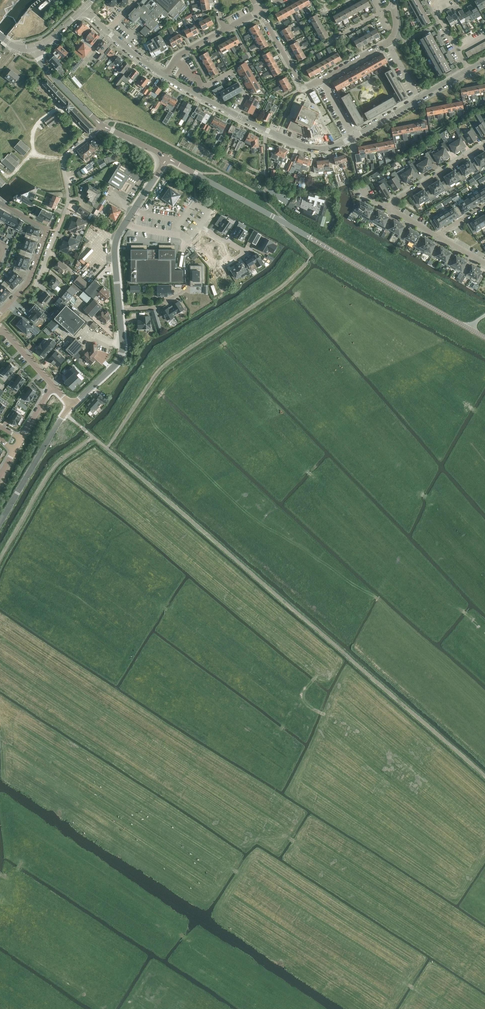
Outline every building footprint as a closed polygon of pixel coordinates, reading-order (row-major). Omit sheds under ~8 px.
[(40,5),(38,8),(40,10),(42,9),(52,0),(46,0),(40,5)] [(145,25),(139,31),(145,36),(152,28),(154,29),(159,23),(168,13),(174,18),(185,6),(179,0),(142,0),(138,4),(128,16),(135,23),(139,19),(145,25)] [(305,7),(301,0),(300,0),(296,2),(300,9),(305,7)] [(364,8),(370,5),(367,0),(362,0),(360,1),(364,8)] [(420,4),(418,0),(410,4),(412,9),(420,4)] [(484,7),(480,0),(477,0),(475,1),(479,10),(484,7)] [(359,11),(364,8),(360,1),(355,4),(359,11)] [(295,12),(300,9),(296,2),(291,5),(295,12)] [(353,14),(359,11),(355,4),(349,7),(353,14)] [(415,13),(423,9),(420,4),(412,9),(415,13)] [(289,15),(295,12),(291,5),(285,8),(289,15)] [(481,16),(476,7),(473,9),(471,5),(469,6),(476,18),(481,16)] [(100,9),(109,15),(111,12),(103,6),(100,9)] [(471,21),(476,18),(469,6),(467,7),(469,11),(467,12),(471,21)] [(348,17),(353,14),(349,7),(344,10),(348,17)] [(284,18),(289,15),(285,8),(280,11),(284,18)] [(417,18),(425,13),(423,9),(415,13),(417,18)] [(342,20),(348,17),(344,10),(339,13),(342,20)] [(463,26),(458,17),(455,12),(452,14),(450,10),(448,11),(455,23),(460,21),(462,26),(463,26)] [(471,21),(467,12),(464,14),(462,10),(460,11),(467,23),(471,21)] [(279,21),(284,18),(280,11),(275,14),(279,21)] [(451,26),(455,23),(448,11),(446,12),(448,14),(445,16),(451,26)] [(463,26),(467,23),(460,11),(458,12),(460,16),(458,17),(463,26)] [(337,23),(342,20),(339,13),(333,16),(337,23)] [(420,22),(428,18),(425,13),(417,18),(420,22)] [(192,16),(196,23),(199,22),(203,30),(208,27),(204,19),(199,22),(199,21),(195,14),(192,16)] [(312,24),(319,20),(316,15),(309,19),(312,24)] [(208,27),(213,24),(209,16),(204,19),(208,27)] [(186,26),(188,25),(184,18),(183,19),(177,21),(177,22),(178,24),(179,24),(178,23),(179,23),(179,22),(182,20),(182,21),(183,20),(184,21),(186,26)] [(422,27),(430,22),(428,18),(420,22),(422,27)] [(315,30),(322,26),(319,20),(312,24),(315,30)] [(90,28),(86,25),(82,21),(74,31),(82,37),(90,28)] [(253,34),(259,30),(256,24),(250,28),(253,34)] [(193,35),(199,32),(194,25),(189,28),(193,35)] [(284,36),(292,32),(289,26),(281,30),(284,36)] [(318,35),(325,31),(322,26),(315,30),(318,35)] [(188,38),(193,35),(189,28),(184,31),(188,38)] [(370,32),(374,39),(380,36),(376,29),(370,32)] [(255,39),(262,35),(259,30),(253,34),(255,39)] [(92,31),(85,39),(92,45),(99,36),(98,35),(93,31),(92,31)] [(318,35),(321,41),(329,36),(325,31),(318,35)] [(287,41),(295,37),(292,32),(284,36),(287,41)] [(369,42),(374,39),(370,32),(365,35),(369,42)] [(421,44),(432,38),(429,34),(431,33),(430,32),(424,35),(425,36),(419,40),(421,44)] [(174,36),(178,44),(183,41),(179,33),(174,36)] [(166,46),(166,45),(160,34),(143,44),(147,50),(149,49),(154,57),(168,49),(167,48),(169,47),(168,45),(166,46)] [(258,44),(265,40),(262,35),(255,39),(258,44)] [(363,45),(369,42),(365,35),(359,38),(363,45)] [(173,47),(178,44),(174,36),(167,40),(171,47),(172,46),(173,47)] [(234,46),(240,43),(236,36),(230,39),(234,46)] [(73,49),(72,50),(77,55),(83,59),(84,58),(92,49),(90,48),(92,45),(85,39),(83,38),(81,41),(74,48),(73,49)] [(358,48),(363,45),(359,38),(354,41),(358,48)] [(433,41),(432,39),(432,38),(421,44),(423,47),(433,41)] [(238,53),(234,46),(230,39),(224,42),(228,49),(231,48),(235,55),(238,53)] [(102,40),(95,49),(100,53),(96,58),(99,60),(104,53),(108,48),(106,46),(107,45),(106,44),(107,43),(104,40),(103,41),(102,40)] [(265,40),(258,44),(261,49),(268,45),(265,40)] [(293,51),(300,47),(297,41),(290,45),(293,51)] [(425,51),(435,45),(433,41),(423,47),(425,51)] [(218,46),(220,50),(218,51),(226,66),(229,64),(224,55),(223,55),(222,53),(228,49),(224,42),(218,46)] [(437,49),(437,48),(435,45),(425,51),(427,54),(437,49)] [(60,61),(63,57),(68,53),(60,46),(53,53),(54,55),(58,59),(60,61)] [(296,56),(303,52),(300,47),(293,51),(296,56)] [(109,66),(114,59),(112,57),(115,53),(109,48),(105,53),(111,58),(108,61),(109,61),(107,64),(109,66)] [(429,58),(439,52),(437,49),(427,54),(429,58)] [(203,61),(210,57),(207,52),(200,56),(203,61)] [(265,61),(272,57),(269,52),(262,56),(265,61)] [(299,61),(306,57),(303,52),(296,56),(299,61)] [(431,62),(441,56),(439,52),(429,58),(431,62)] [(332,56),(336,63),(341,60),(337,53),(332,56)] [(383,54),(378,56),(383,65),(388,62),(383,54)] [(60,74),(64,71),(61,67),(63,66),(59,62),(60,61),(58,59),(54,55),(49,60),(54,66),(54,67),(58,71),(57,71),(60,74)] [(117,65),(119,67),(124,61),(118,56),(113,62),(112,64),(111,63),(109,66),(107,68),(109,69),(111,67),(112,65),(114,66),(117,65)] [(331,66),(336,63),(332,56),(327,59),(331,66)] [(376,57),(374,58),(379,67),(383,65),(378,56),(376,57)] [(433,65),(443,59),(441,56),(431,62),(433,65)] [(206,66),(213,62),(210,57),(203,61),(206,66)] [(268,66),(275,62),(272,57),(265,61),(268,66)] [(373,59),(370,61),(375,69),(379,67),(374,58),(372,59),(373,59)] [(326,68),(331,66),(327,59),(322,61),(326,68)] [(435,69),(445,63),(443,59),(433,65),(435,69)] [(320,71),(326,68),(322,61),(317,64),(320,71)] [(367,62),(366,63),(371,72),(375,69),(370,61),(367,62)] [(123,73),(129,65),(128,65),(129,64),(126,62),(125,62),(119,69),(118,68),(116,72),(118,73),(120,71),(123,73)] [(209,72),(216,67),(213,62),(206,66),(209,72)] [(239,74),(250,69),(246,62),(236,68),(238,70),(237,70),(239,74)] [(271,71),(278,67),(275,62),(268,66),(271,71)] [(219,68),(224,65),(225,65),(224,63),(217,67),(216,67),(209,72),(212,77),(219,73),(216,68),(219,67),(219,68)] [(364,64),(362,65),(367,74),(371,72),(366,63),(364,64)] [(436,72),(447,66),(445,63),(435,69),(436,72)] [(315,74),(320,71),(317,64),(311,67),(315,74)] [(359,67),(357,68),(362,76),(367,74),(362,65),(359,67)] [(447,66),(436,72),(439,76),(445,72),(446,74),(452,71),(451,69),(449,70),(447,66)] [(271,71),(274,77),(281,73),(278,67),(271,71)] [(310,77),(315,74),(311,67),(306,70),(310,77)] [(356,69),(353,70),(358,79),(362,76),(357,68),(356,68),(356,69)] [(11,70),(10,69),(7,72),(9,73),(5,77),(9,81),(16,73),(11,70)] [(133,81),(134,80),(139,73),(134,69),(127,78),(124,77),(122,80),(125,82),(125,81),(127,83),(130,79),(133,81)] [(244,81),(253,75),(250,69),(239,74),(242,79),(243,79),(244,81)] [(384,73),(390,83),(397,79),(391,69),(384,73)] [(350,71),(349,72),(354,81),(358,79),(353,70),(351,72),(350,71)] [(347,73),(345,75),(350,84),(354,81),(349,72),(347,73)] [(16,73),(9,81),(14,84),(17,80),(18,82),(21,78),(19,77),(20,77),(16,73)] [(117,86),(117,85),(125,76),(122,74),(115,84),(117,86)] [(247,87),(257,82),(253,75),(244,81),(245,83),(247,87)] [(342,76),(341,77),(346,86),(350,84),(345,75),(342,76)] [(143,86),(144,87),(149,81),(144,77),(141,81),(139,80),(136,83),(140,87),(140,85),(142,87),(143,86)] [(282,86),(289,82),(286,77),(279,81),(282,86)] [(339,78),(337,80),(341,88),(346,86),(341,77),(339,78)] [(390,83),(395,92),(402,88),(397,79),(390,83)] [(44,81),(42,83),(40,82),(39,82),(41,84),(42,83),(43,84),(51,93),(55,98),(55,97),(64,106),(69,112),(77,121),(81,126),(82,125),(90,133),(94,129),(84,119),(74,107),(69,102),(48,80),(45,82),(44,81)] [(337,80),(332,82),(337,91),(341,88),(337,80)] [(224,101),(243,91),(238,82),(224,90),(222,85),(212,90),(215,95),(220,93),(221,95),(219,97),(221,99),(223,98),(224,101)] [(257,82),(247,87),(249,92),(250,91),(252,94),(261,89),(257,82)] [(289,82),(282,86),(285,91),(292,88),(289,82)] [(158,95),(161,89),(156,86),(152,91),(153,91),(152,92),(149,90),(146,95),(149,97),(151,94),(152,95),(153,93),(156,96),(157,94),(158,95)] [(402,88),(395,92),(401,102),(408,98),(402,88)] [(320,101),(315,91),(309,94),(315,104),(320,101)] [(167,105),(172,97),(169,95),(170,95),(166,92),(162,100),(166,102),(165,104),(167,105)] [(348,94),(341,98),(346,107),(353,103),(348,94)] [(246,101),(246,102),(256,107),(254,107),(256,104),(257,105),(259,100),(250,96),(249,98),(248,100),(247,100),(246,101)] [(167,105),(166,106),(172,110),(174,107),(178,100),(172,97),(167,105)] [(393,97),(383,102),(387,109),(397,104),(393,97)] [(179,118),(185,121),(191,109),(190,108),(191,105),(184,101),(180,109),(182,111),(179,118)] [(244,108),(243,110),(252,114),(254,110),(253,110),(254,107),(255,108),(256,107),(246,102),(245,103),(244,105),(245,105),(244,108)] [(374,108),(378,115),(387,109),(383,102),(374,108)] [(353,103),(346,107),(352,117),(359,113),(353,103)] [(274,114),(277,106),(273,104),(269,113),(266,111),(263,118),(268,121),(272,114),(274,114)] [(319,113),(302,105),(295,121),(292,119),(287,129),(306,136),(307,137),(308,137),(309,137),(310,137),(311,137),(322,135),(315,123),(319,113)] [(198,115),(201,109),(197,107),(194,113),(193,112),(191,116),(194,117),(196,118),(198,115)] [(364,113),(368,120),(378,115),(374,108),(364,113)] [(196,118),(201,122),(203,118),(207,112),(206,112),(202,109),(201,109),(198,115),(196,118)] [(170,111),(164,122),(167,124),(173,113),(170,111)] [(49,127),(60,118),(56,112),(44,121),(49,127)] [(207,121),(211,114),(207,112),(203,118),(201,122),(205,123),(202,128),(204,129),(207,125),(206,124),(207,121)] [(359,113),(352,117),(357,126),(364,122),(359,113)] [(475,127),(481,137),(484,134),(484,129),(484,128),(484,123),(484,121),(479,113),(476,115),(481,123),(481,122),(482,123),(475,127)] [(217,127),(221,120),(218,119),(219,119),(215,116),(210,125),(214,127),(213,128),(216,129),(217,127)] [(220,137),(222,138),(226,130),(224,129),(227,124),(221,120),(217,127),(223,130),(222,133),(222,132),(219,137),(220,137)] [(420,123),(422,130),(425,129),(426,134),(428,133),(428,129),(427,129),(426,121),(420,123)] [(231,137),(236,127),(231,125),(228,132),(228,133),(227,135),(231,137)] [(404,141),(406,140),(405,133),(403,126),(397,127),(399,134),(402,134),(404,141)] [(236,139),(241,130),(240,129),(236,127),(231,137),(236,139)] [(470,144),(477,140),(474,136),(477,134),(473,127),(470,129),(471,130),(464,134),(470,144)] [(241,143),(243,139),(242,139),(245,132),(241,130),(236,139),(240,140),(239,142),(238,142),(235,150),(237,151),(241,143)] [(250,134),(249,133),(245,142),(250,144),(254,136),(254,135),(253,135),(251,133),(250,134)] [(454,140),(460,150),(461,149),(462,150),(463,149),(464,148),(464,147),(465,146),(462,142),(465,140),(461,133),(458,134),(460,137),(454,140)] [(258,137),(254,136),(250,144),(252,145),(252,153),(255,153),(255,147),(259,147),(258,137)] [(97,146),(99,144),(93,139),(90,142),(93,145),(92,146),(97,153),(96,151),(97,150),(100,151),(101,149),(99,149),(98,149),(99,148),(97,146)] [(30,149),(29,148),(20,140),(14,147),(24,155),(30,149)] [(393,140),(387,141),(388,150),(392,149),(393,156),(396,155),(394,148),(393,140)] [(459,151),(460,150),(454,140),(449,144),(447,141),(444,142),(447,147),(448,149),(451,147),(454,153),(456,153),(457,153),(458,153),(459,152),(459,151)] [(97,153),(92,146),(92,147),(88,142),(82,146),(92,158),(97,153)] [(445,149),(447,147),(444,142),(441,144),(443,147),(438,150),(444,160),(445,159),(446,160),(447,159),(448,158),(448,157),(449,157),(445,149)] [(371,153),(371,152),(370,145),(364,146),(366,155),(369,154),(370,160),(372,159),(371,153)] [(86,162),(92,158),(82,146),(77,150),(86,162)] [(277,163),(283,148),(278,146),(276,151),(274,151),(271,158),(275,160),(274,162),(277,163)] [(359,154),(355,154),(357,162),(362,161),(361,158),(366,157),(366,155),(364,146),(358,147),(359,154)] [(115,149),(114,151),(115,151),(122,155),(125,151),(117,147),(116,149),(115,149)] [(283,148),(277,162),(277,163),(278,163),(281,164),(282,161),(285,163),(287,159),(285,158),(288,151),(287,150),(286,149),(285,149),(283,148)] [(443,161),(444,160),(438,150),(432,154),(431,151),(428,152),(431,157),(434,156),(438,163),(439,163),(441,163),(442,163),(442,162),(443,161)] [(432,159),(431,157),(428,152),(425,154),(426,155),(424,157),(425,158),(422,160),(428,170),(429,169),(430,170),(431,169),(432,168),(432,167),(433,166),(429,160),(432,159)] [(2,162),(1,162),(12,171),(19,164),(17,162),(19,160),(11,153),(9,155),(8,154),(2,162)] [(339,156),(342,163),(344,169),(346,168),(344,162),(347,161),(345,154),(339,156)] [(113,155),(104,158),(106,164),(115,161),(113,155)] [(293,162),(289,171),(293,173),(295,167),(300,169),(302,164),(304,157),(299,155),(299,156),(297,155),(293,162)] [(480,166),(484,163),(480,155),(479,155),(478,155),(476,156),(475,157),(474,158),(477,163),(475,164),(479,171),(482,169),(480,166)] [(336,165),(339,164),(341,170),(344,169),(342,163),(339,156),(334,158),(336,165)] [(307,166),(310,158),(304,157),(302,164),(300,169),(299,171),(301,171),(303,165),(307,166)] [(317,164),(313,164),(314,173),(324,171),(324,170),(322,160),(316,161),(317,164)] [(428,170),(422,160),(416,164),(414,160),(411,162),(416,169),(418,167),(422,173),(423,173),(424,173),(426,173),(426,172),(427,171),(428,170)] [(479,171),(475,164),(472,166),(469,161),(469,162),(467,161),(465,162),(465,164),(464,164),(470,173),(474,170),(476,173),(479,171)] [(413,170),(416,169),(411,162),(409,163),(411,167),(406,170),(411,180),(413,179),(414,180),(415,179),(416,178),(416,177),(417,177),(413,170)] [(81,168),(84,174),(94,168),(91,163),(81,168)] [(137,182),(141,176),(120,163),(108,182),(121,190),(129,176),(137,182)] [(465,176),(470,173),(464,164),(464,165),(462,164),(460,166),(460,167),(459,167),(462,172),(460,174),(464,180),(466,178),(465,176)] [(398,171),(396,173),(400,180),(403,178),(406,183),(407,183),(408,183),(409,183),(410,182),(410,181),(411,180),(406,170),(404,168),(398,171)] [(464,180),(460,174),(457,175),(454,171),(453,171),(452,171),(450,172),(450,173),(449,174),(454,182),(459,179),(461,182),(464,180)] [(398,181),(400,180),(396,173),(393,174),(395,177),(389,181),(394,190),(401,187),(398,181)] [(449,185),(454,182),(449,174),(448,174),(447,174),(445,175),(445,176),(444,177),(447,182),(444,183),(448,190),(451,188),(449,185)] [(380,185),(376,187),(383,198),(389,194),(385,188),(386,187),(386,186),(388,185),(384,178),(379,181),(378,183),(380,185)] [(448,190),(444,183),(442,185),(439,180),(438,181),(437,180),(435,181),(435,183),(434,183),(439,192),(444,189),(445,191),(448,190)] [(434,195),(439,192),(434,183),(433,184),(432,183),(430,185),(429,186),(431,191),(429,193),(433,199),(436,197),(434,195)] [(97,208),(100,204),(99,204),(100,203),(96,201),(101,192),(88,184),(84,190),(89,193),(87,196),(90,198),(87,203),(97,208)] [(170,187),(162,198),(173,206),(180,195),(170,187)] [(433,199),(429,193),(426,194),(423,190),(421,190),(419,191),(419,192),(418,193),(424,201),(428,198),(430,201),(433,199)] [(330,196),(305,191),(301,204),(326,211),(330,196)] [(482,203),(484,201),(478,192),(474,195),(479,203),(481,201),(482,203)] [(419,204),(424,201),(418,193),(416,193),(414,194),(414,195),(413,196),(416,201),(414,202),(418,209),(420,207),(419,204)] [(474,195),(472,193),(467,196),(469,198),(474,207),(477,206),(476,205),(479,203),(474,195)] [(21,195),(20,197),(22,198),(22,200),(27,203),(28,203),(28,202),(29,202),(30,202),(31,201),(21,195)] [(47,196),(46,198),(51,200),(57,203),(60,198),(53,195),(52,198),(47,196)] [(46,198),(45,200),(50,202),(48,206),(55,209),(57,203),(51,200),(46,198)] [(472,209),(474,207),(469,198),(464,201),(469,209),(472,208),(472,209)] [(365,204),(362,202),(360,201),(353,213),(357,215),(357,214),(361,216),(368,204),(366,203),(365,204)] [(467,211),(469,209),(464,201),(456,206),(462,215),(467,212),(467,211)] [(301,204),(298,214),(318,224),(320,215),(324,216),(326,211),(301,204)] [(369,221),(373,214),(370,213),(373,208),(370,207),(371,206),(368,204),(361,216),(369,221)] [(110,213),(109,216),(115,220),(121,211),(111,205),(107,211),(110,213)] [(89,212),(80,206),(77,212),(86,217),(89,212)] [(456,218),(462,215),(456,206),(448,211),(453,219),(456,217),(456,218)] [(38,215),(35,219),(42,223),(44,219),(49,222),(51,219),(53,215),(42,209),(38,216),(38,215)] [(0,219),(0,222),(4,224),(5,222),(9,214),(5,211),(0,219)] [(377,225),(384,213),(381,212),(381,213),(378,211),(375,216),(373,214),(369,221),(377,225)] [(451,220),(453,219),(448,211),(444,214),(449,223),(451,222),(451,220)] [(449,223),(444,214),(442,212),(437,215),(438,217),(444,225),(446,223),(447,224),(449,223)] [(386,216),(386,215),(384,213),(377,225),(385,230),(388,223),(386,222),(388,217),(386,216)] [(9,214),(5,222),(10,224),(14,216),(9,214)] [(220,228),(219,229),(225,233),(228,230),(228,231),(230,228),(229,228),(229,227),(231,229),(234,225),(232,224),(232,223),(226,219),(221,215),(215,224),(220,228)] [(317,225),(322,226),(324,226),(326,217),(324,216),(320,215),(318,224),(317,225)] [(14,216),(10,224),(9,226),(13,229),(14,227),(19,219),(14,216)] [(484,225),(484,224),(480,216),(478,217),(478,218),(476,220),(481,228),(484,225)] [(442,226),(444,225),(438,217),(431,222),(436,231),(442,227),(442,226)] [(14,227),(13,229),(18,232),(19,230),(24,221),(19,218),(19,219),(14,227)] [(77,223),(72,221),(68,230),(75,233),(76,231),(82,228),(83,228),(85,229),(88,222),(78,218),(77,223)] [(394,232),(399,222),(397,221),(396,222),(394,220),(391,225),(388,223),(385,230),(388,231),(389,229),(394,232)] [(473,233),(481,228),(476,220),(473,221),(473,220),(467,224),(473,233)] [(400,239),(404,232),(401,231),(404,226),(401,225),(402,224),(399,222),(394,232),(399,235),(397,237),(400,239)] [(247,232),(241,228),(243,225),(239,223),(235,229),(238,231),(235,236),(242,241),(242,240),(241,240),(243,238),(244,239),(246,235),(245,234),(247,232)] [(40,230),(29,226),(27,231),(25,234),(31,237),(32,234),(38,235),(40,230)] [(409,241),(415,231),(412,230),(412,231),(409,229),(407,234),(404,232),(400,239),(403,240),(404,238),(409,241)] [(256,245),(261,235),(254,231),(248,241),(256,245)] [(417,239),(419,235),(417,234),(418,233),(415,231),(409,241),(414,244),(413,246),(416,248),(420,241),(417,239)] [(26,238),(24,243),(23,243),(34,247),(36,241),(30,239),(31,237),(25,234),(24,238),(26,238)] [(70,238),(68,243),(64,241),(60,250),(67,253),(68,250),(68,251),(74,248),(77,248),(80,242),(70,238)] [(273,242),(265,238),(259,248),(267,253),(268,250),(271,252),(275,245),(272,243),(273,242)] [(424,252),(431,240),(428,239),(427,240),(425,238),(422,242),(420,241),(416,248),(420,250),(420,251),(422,252),(423,252),(424,252)] [(211,240),(202,245),(206,250),(214,245),(211,240)] [(433,243),(433,242),(431,240),(424,252),(425,253),(425,254),(427,255),(428,254),(431,257),(435,250),(433,248),(435,244),(433,243)] [(34,247),(23,243),(21,248),(20,251),(26,254),(27,251),(32,252),(34,247)] [(214,245),(206,250),(209,255),(217,250),(214,245)] [(440,259),(446,249),(443,248),(443,249),(440,247),(438,251),(435,250),(431,257),(434,258),(436,256),(440,259)] [(175,268),(175,249),(131,249),(131,282),(183,282),(183,270),(175,270),(175,268)] [(447,266),(451,259),(448,257),(451,253),(448,252),(449,251),(446,249),(440,259),(445,262),(444,264),(447,266)] [(217,250),(209,255),(212,260),(220,255),(217,250)] [(18,255),(19,255),(17,260),(28,264),(30,258),(25,256),(26,254),(20,251),(18,255)] [(263,263),(257,254),(246,261),(251,269),(254,267),(255,268),(263,263)] [(220,255),(212,260),(215,265),(224,260),(220,255)] [(455,270),(456,268),(462,258),(459,257),(458,258),(456,256),(453,260),(451,259),(447,266),(455,270)] [(463,275),(466,268),(464,266),(466,262),(464,261),(464,260),(462,258),(456,268),(461,271),(460,273),(463,275)] [(17,260),(15,265),(14,268),(20,270),(21,268),(26,269),(28,264),(17,260)] [(54,267),(62,273),(67,267),(59,261),(54,267)] [(251,274),(247,268),(245,269),(242,263),(241,263),(242,264),(231,270),(231,271),(235,277),(236,278),(236,277),(245,272),(247,276),(251,274)] [(470,279),(477,267),(475,266),(474,267),(471,265),(469,269),(466,268),(463,275),(470,279)] [(191,286),(202,286),(202,266),(191,266),(191,286)] [(479,270),(480,269),(477,267),(470,279),(478,284),(482,277),(479,275),(482,271),(479,270)] [(13,271),(10,275),(18,283),(22,279),(18,275),(20,270),(14,268),(13,271)] [(228,274),(223,277),(229,285),(233,282),(228,274)] [(6,279),(3,282),(8,286),(10,284),(14,287),(18,283),(10,275),(6,279)] [(53,278),(48,284),(54,289),(60,282),(54,276),(52,278),(53,278)] [(81,288),(86,283),(87,282),(79,276),(74,282),(81,288)] [(223,277),(219,279),(224,288),(229,285),(223,277)] [(93,298),(100,291),(97,288),(100,285),(95,279),(85,290),(93,298)] [(219,279),(214,282),(219,291),(224,288),(219,279)] [(0,286),(0,291),(6,296),(10,292),(6,288),(8,286),(3,282),(1,284),(0,286)] [(214,282),(209,286),(214,294),(219,291),(214,282)] [(171,285),(157,285),(157,296),(167,296),(167,295),(171,295),(171,285)] [(69,300),(77,291),(71,286),(63,295),(61,298),(67,303),(69,300)] [(100,291),(93,298),(97,301),(100,298),(104,301),(109,296),(109,292),(103,287),(100,291)] [(45,304),(51,298),(52,297),(46,292),(39,299),(45,304)] [(61,309),(66,303),(59,298),(54,304),(61,309)] [(92,317),(102,306),(94,299),(84,311),(92,317)] [(168,308),(162,312),(167,320),(169,319),(169,320),(170,320),(171,319),(172,319),(172,318),(172,317),(173,316),(173,315),(177,313),(184,309),(179,301),(172,305),(173,306),(168,308)] [(35,323),(39,319),(38,318),(44,313),(35,304),(29,311),(32,313),(31,314),(28,317),(35,323)] [(54,319),(73,335),(84,322),(66,306),(54,319)] [(102,311),(98,316),(106,323),(107,322),(108,322),(109,321),(109,319),(110,318),(109,317),(109,314),(108,314),(109,313),(106,310),(104,312),(102,311)] [(152,311),(151,311),(157,330),(161,328),(155,310),(152,311)] [(138,329),(151,328),(150,316),(144,316),(144,320),(138,321),(138,329)] [(32,326),(23,318),(16,325),(27,334),(33,328),(38,332),(38,333),(40,330),(34,324),(32,326)] [(78,341),(76,338),(66,349),(74,357),(84,346),(81,343),(82,343),(79,340),(78,341)] [(41,344),(37,348),(39,349),(37,351),(44,357),(54,346),(56,343),(53,340),(50,343),(47,340),(42,345),(41,344)] [(82,357),(86,360),(91,364),(92,363),(93,364),(95,361),(94,360),(95,359),(93,357),(97,353),(97,344),(90,345),(91,350),(89,352),(87,351),(82,357)] [(56,351),(49,359),(52,362),(52,363),(52,362),(54,364),(55,364),(55,365),(57,367),(58,366),(63,360),(65,358),(62,357),(56,351)] [(0,370),(0,374),(5,379),(10,374),(11,375),(14,372),(13,371),(15,368),(10,363),(5,369),(2,367),(0,370)] [(65,375),(63,377),(66,381),(73,389),(82,380),(84,378),(79,373),(79,372),(74,367),(65,375)] [(12,380),(8,386),(11,387),(12,385),(18,390),(20,388),(24,382),(26,379),(20,375),(19,375),(14,382),(12,380)] [(30,387),(23,398),(29,402),(30,400),(31,400),(35,394),(36,391),(30,387)] [(101,402),(105,404),(108,400),(100,394),(97,399),(94,397),(91,401),(92,401),(91,403),(90,402),(87,405),(92,409),(90,410),(93,413),(99,407),(98,406),(101,403),(101,402)] [(14,407),(8,416),(11,418),(9,422),(15,426),(17,423),(18,424),(22,418),(21,417),(22,414),(16,411),(17,409),(14,407)]
